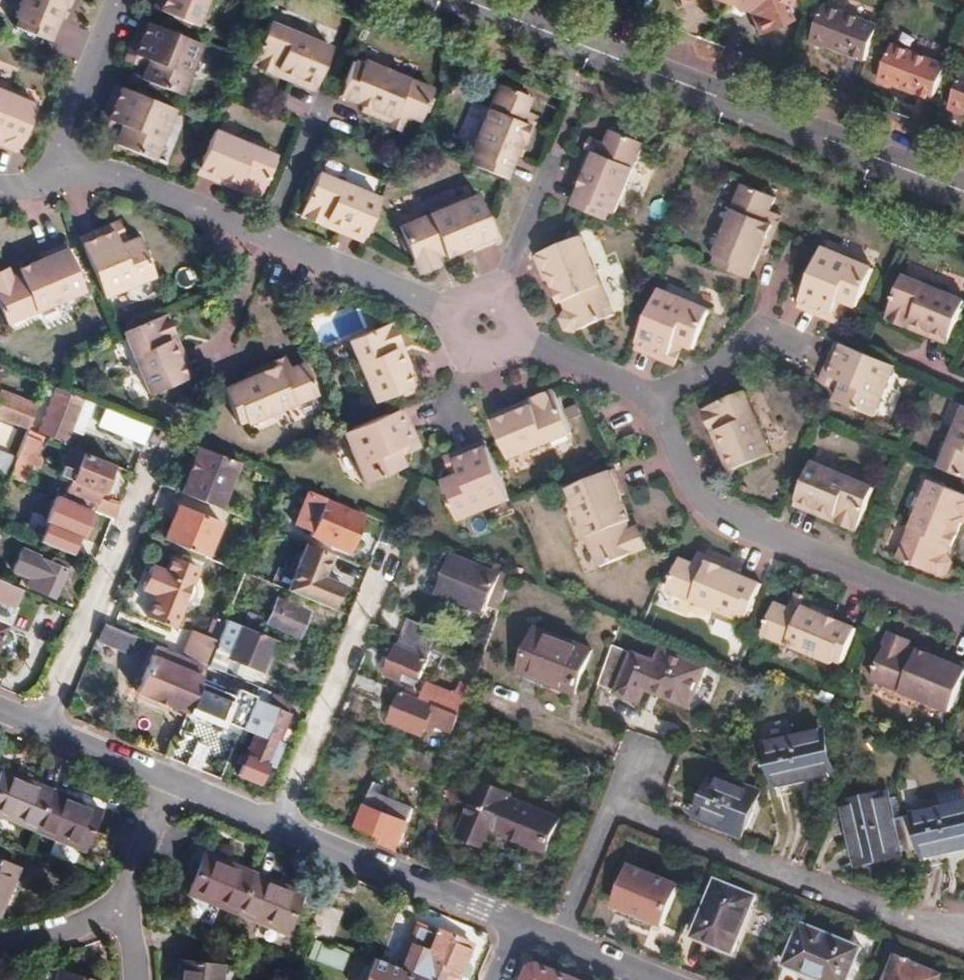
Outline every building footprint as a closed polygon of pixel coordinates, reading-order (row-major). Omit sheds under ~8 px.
[(20,20),(25,22),(22,29),(55,42),(71,5),(75,7),(78,0),(29,0),(20,20)] [(165,10),(201,24),(211,0),(170,0),(165,10)] [(719,0),(744,10),(754,31),(785,17),(777,0),(719,0)] [(803,37),(856,58),(869,22),(817,2),(803,37)] [(273,25),(256,67),(279,76),(281,71),(319,86),(334,50),(273,25)] [(152,27),(139,57),(154,64),(147,81),(184,96),(204,48),(152,27)] [(873,76),(927,97),(940,63),(885,42),(873,76)] [(357,65),(344,97),(381,112),(379,118),(393,123),(396,118),(405,121),(408,116),(423,121),(434,92),(365,63),(364,66),(357,65)] [(944,104),(963,112),(963,72),(958,70),(944,104)] [(479,158),(476,167),(508,180),(524,141),(529,143),(535,128),(530,125),(535,114),(528,110),(533,97),(504,86),(474,156),(479,158)] [(22,152),(41,106),(0,89),(0,143),(22,152)] [(126,92),(113,122),(127,129),(120,147),(157,162),(177,113),(126,92)] [(593,169),(576,209),(611,222),(614,215),(617,216),(647,144),(617,132),(611,145),(604,143),(599,154),(595,152),(588,167),(593,169)] [(217,134),(202,171),(242,188),(240,192),(263,202),(281,160),(217,134)] [(333,223),(371,239),(386,201),(325,177),(307,219),(330,228),(333,223)] [(723,258),(720,266),(753,280),(769,241),(774,242),(780,228),(775,225),(780,214),(773,211),(779,197),(750,185),(720,256),(723,258)] [(477,193),(398,224),(413,262),(422,267),(432,264),(435,255),(433,249),(440,246),(444,254),(469,244),(471,248),(496,239),(477,193)] [(116,228),(83,241),(105,293),(156,272),(140,235),(122,241),(116,228)] [(593,242),(547,259),(557,283),(561,282),(570,306),(579,303),(581,310),(577,312),(570,320),(575,331),(587,334),(622,321),(593,242)] [(11,324),(89,293),(69,248),(44,257),(46,263),(24,271),(26,279),(19,282),(8,273),(0,276),(0,300),(11,324)] [(826,249),(805,300),(836,313),(842,301),(859,307),(875,269),(826,249)] [(891,321),(914,330),(917,324),(953,338),(963,311),(963,301),(908,279),(891,321)] [(665,292),(644,344),(676,357),(682,344),(700,350),(715,312),(665,292)] [(169,310),(126,328),(154,390),(190,375),(175,338),(181,335),(169,310)] [(403,340),(392,318),(350,335),(376,396),(412,381),(396,343),(403,340)] [(860,350),(852,347),(838,379),(850,385),(843,403),(881,419),(902,368),(860,350)] [(262,372),(224,388),(238,421),(246,418),(248,422),(318,392),(304,361),(290,366),(288,362),(277,365),(274,360),(260,366),(262,372)] [(82,398),(56,387),(38,430),(64,441),(70,427),(82,398)] [(27,426),(36,405),(0,390),(0,415),(27,426)] [(539,410),(502,424),(515,460),(577,438),(561,396),(537,404),(539,410)] [(82,398),(70,427),(79,431),(92,402),(82,398)] [(759,400),(717,414),(724,438),(730,436),(744,475),(781,462),(759,400)] [(345,429),(344,430),(365,477),(403,461),(396,443),(409,437),(396,407),(345,429)] [(101,414),(97,424),(115,432),(120,421),(101,414)] [(941,470),(963,479),(963,415),(941,470)] [(25,434),(15,458),(28,462),(38,439),(25,434)] [(198,445),(183,483),(200,490),(216,452),(198,445)] [(70,479),(80,456),(94,461),(96,456),(70,446),(58,475),(70,479)] [(514,503),(495,450),(462,462),(467,477),(449,483),(463,522),(514,503)] [(200,490),(223,499),(238,461),(216,452),(200,490)] [(2,472),(8,474),(14,460),(0,454),(0,471),(2,472)] [(94,461),(80,456),(70,479),(66,489),(97,501),(93,509),(113,517),(118,504),(99,497),(102,490),(106,492),(113,475),(109,473),(113,463),(96,456),(94,461)] [(28,462),(15,458),(14,460),(8,474),(20,479),(28,462)] [(819,466),(804,502),(841,518),(839,523),(863,533),(880,491),(819,466)] [(2,472),(0,475),(0,478),(6,481),(8,474),(2,472)] [(619,472),(572,491),(603,568),(643,553),(648,545),(643,533),(636,532),(629,532),(626,525),(634,522),(624,498),(629,495),(619,472)] [(899,561),(932,575),(937,575),(947,574),(950,569),(951,563),(946,555),(942,553),(945,545),(953,548),(963,525),(963,526),(963,497),(932,482),(899,561)] [(200,490),(183,483),(180,490),(220,507),(223,499),(200,490)] [(66,489),(62,496),(91,508),(93,509),(97,501),(66,489)] [(311,531),(321,506),(323,500),(324,497),(308,491),(294,524),(311,531)] [(323,500),(321,506),(311,531),(309,535),(349,551),(363,516),(323,500)] [(93,509),(91,508),(89,513),(68,504),(63,515),(57,512),(54,521),(59,523),(58,525),(73,532),(71,538),(91,547),(98,529),(86,524),(87,519),(108,528),(113,517),(93,509)] [(179,505),(164,538),(206,555),(220,521),(179,505)] [(287,589),(333,608),(343,585),(322,576),(332,553),(306,542),(287,589)] [(32,578),(41,558),(22,550),(13,570),(32,578)] [(445,552),(436,573),(443,577),(437,589),(464,601),(462,605),(483,614),(500,574),(445,552)] [(151,565),(142,586),(156,593),(147,615),(174,626),(184,602),(188,604),(195,595),(196,587),(195,585),(192,583),(198,567),(171,556),(165,571),(151,565)] [(53,563),(41,558),(32,578),(28,589),(56,600),(68,570),(63,568),(53,563)] [(683,559),(671,588),(740,617),(742,614),(750,618),(764,585),(726,569),(728,564),(713,558),(710,563),(698,558),(695,564),(683,559)] [(53,563),(63,568),(65,563),(55,559),(53,563)] [(0,580),(0,599),(14,606),(22,589),(0,580)] [(278,600),(268,621),(298,634),(307,613),(278,600)] [(779,605),(767,634),(837,664),(839,660),(845,662),(859,630),(822,614),(823,609),(808,603),(806,608),(795,603),(792,610),(779,605)] [(182,655),(205,664),(223,621),(211,616),(204,633),(192,629),(182,655)] [(223,621),(205,664),(229,673),(235,661),(259,670),(272,637),(225,617),(223,621)] [(403,637),(429,648),(437,629),(408,617),(400,635),(403,637)] [(136,636),(106,624),(100,639),(129,651),(136,636)] [(537,628),(520,670),(544,680),(545,682),(572,693),(591,650),(537,628)] [(875,678),(952,710),(963,681),(963,663),(947,656),(944,660),(921,651),(917,658),(910,655),(911,650),(908,639),(899,636),(889,642),(875,678)] [(432,649),(429,648),(403,637),(395,649),(386,672),(402,680),(406,672),(420,677),(428,660),(427,660),(432,649)] [(182,655),(156,644),(135,691),(186,712),(188,705),(195,688),(202,673),(205,664),(182,655)] [(597,686),(616,694),(633,655),(611,647),(597,686)] [(633,655),(616,694),(640,704),(646,690),(689,708),(706,669),(662,651),(656,664),(633,655)] [(235,661),(229,673),(249,681),(253,683),(259,670),(235,661)] [(202,673),(195,688),(188,705),(221,719),(228,702),(235,687),(202,673)] [(408,693),(460,715),(463,706),(466,699),(429,684),(426,690),(411,685),(408,693)] [(291,699),(257,685),(253,694),(251,698),(285,713),(291,699)] [(251,698),(253,694),(245,691),(235,687),(228,702),(221,719),(240,727),(240,726),(245,714),(251,698)] [(408,693),(403,691),(391,720),(422,733),(426,724),(428,719),(437,722),(454,729),(460,715),(408,693)] [(251,698),(245,714),(240,726),(254,732),(259,720),(279,728),(285,713),(251,698)] [(188,705),(186,712),(218,725),(221,719),(188,705)] [(428,719),(426,724),(435,728),(437,722),(428,719)] [(240,754),(236,761),(241,764),(237,773),(256,781),(279,728),(259,720),(254,732),(244,755),(240,754)] [(179,729),(167,756),(181,763),(192,735),(179,729)] [(818,735),(764,746),(772,785),(825,775),(818,735)] [(442,761),(410,748),(406,759),(438,772),(442,761)] [(77,853),(80,847),(92,852),(98,834),(87,829),(93,811),(0,773),(0,821),(77,853)] [(711,776),(694,813),(736,831),(753,794),(711,776)] [(480,781),(457,836),(487,848),(494,833),(543,853),(558,818),(509,797),(511,794),(480,781)] [(378,834),(399,841),(412,808),(370,791),(357,825),(378,834)] [(840,810),(851,865),(921,850),(923,854),(963,844),(963,803),(883,821),(879,803),(840,810)] [(378,834),(375,843),(395,851),(399,841),(378,834)] [(201,855),(183,897),(282,938),(299,896),(201,855)] [(1,925),(23,874),(0,865),(0,924),(1,925)] [(630,866),(613,906),(660,925),(676,885),(630,866)] [(715,880),(692,935),(730,952),(753,896),(715,880)] [(309,930),(322,935),(325,936),(337,908),(319,901),(309,930)] [(782,963),(822,979),(845,979),(859,948),(800,924),(782,963)] [(400,967),(432,979),(439,979),(441,976),(450,979),(452,974),(455,975),(469,943),(436,929),(434,932),(416,925),(400,967)] [(309,930),(298,960),(309,963),(322,935),(309,930)] [(355,964),(366,969),(371,958),(373,956),(360,950),(355,964)] [(886,979),(938,979),(939,975),(896,957),(886,979)] [(172,979),(215,979),(212,979),(214,961),(185,958),(183,976),(173,975),(172,979)] [(366,969),(362,979),(425,979),(371,958),(366,969)] [(540,965),(530,968),(525,979),(577,979),(540,965)] [(51,979),(97,979),(55,967),(51,979)]
